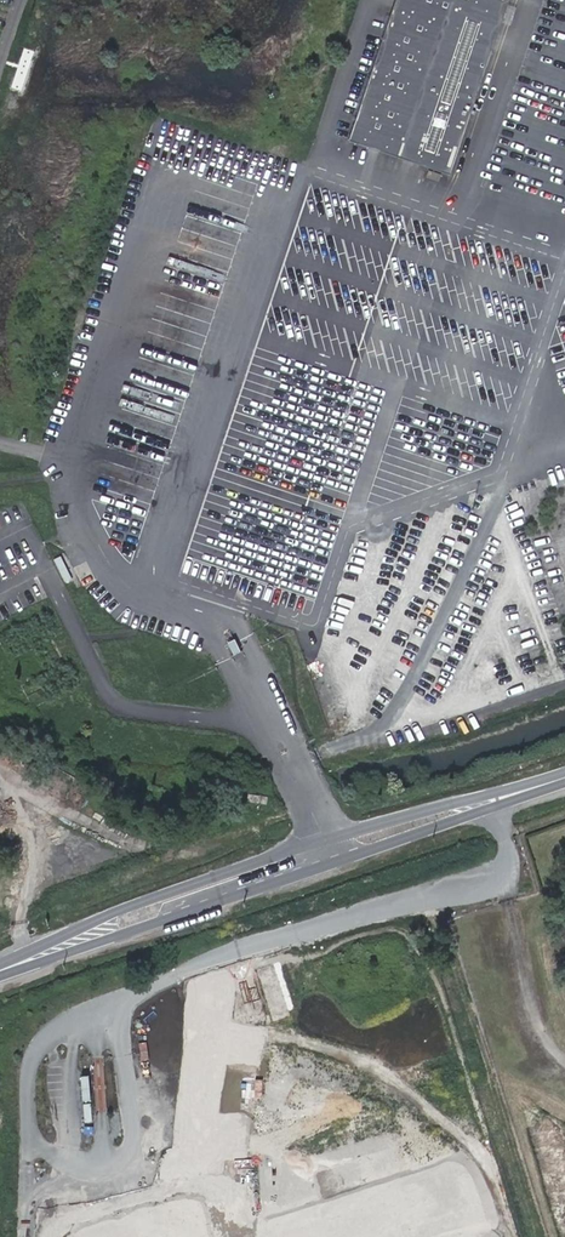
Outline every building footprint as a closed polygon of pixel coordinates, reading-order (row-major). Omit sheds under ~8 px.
[(356,141),(456,174),(514,0),(407,0),(356,141)]
